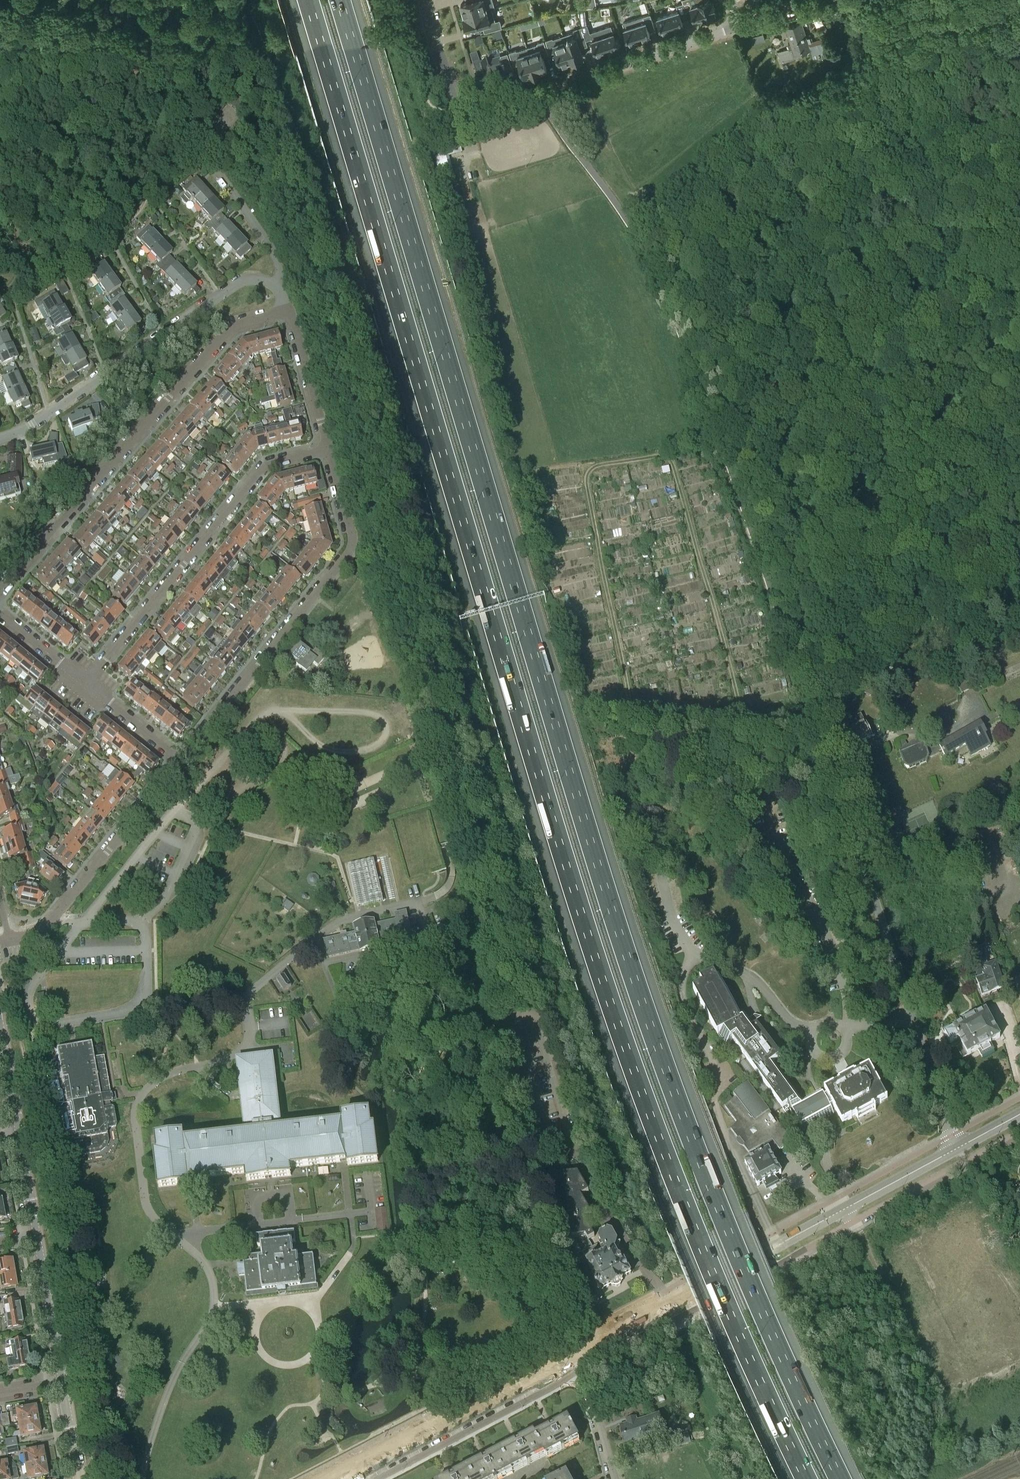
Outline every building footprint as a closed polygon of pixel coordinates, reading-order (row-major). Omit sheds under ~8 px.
[(492,9),(489,0),(476,0),(461,5),(465,17),(464,17),(492,9)] [(683,3),(688,18),(694,16),(695,19),(702,17),(702,18),(715,13),(714,10),(715,9),(713,2),(711,2),(711,0),(708,0),(697,3),(698,4),(691,6),(690,1),(683,3)] [(682,20),(688,18),(683,3),(676,5),(678,11),(658,18),(662,30),(683,23),(682,20)] [(492,9),(464,17),(468,30),(483,25),(485,32),(502,27),(500,20),(495,21),(492,9)] [(645,22),(624,29),(629,42),(650,34),(648,29),(654,27),(650,14),(643,16),(645,22)] [(538,18),(540,25),(546,23),(544,16),(538,18)] [(533,27),(539,25),(537,18),(531,20),(533,27)] [(827,36),(811,41),(810,37),(807,38),(802,22),(793,24),(803,52),(811,50),(812,54),(814,58),(815,60),(819,58),(819,56),(831,51),(830,50),(832,49),(827,36)] [(788,44),(777,47),(781,59),(792,56),(803,52),(793,24),(785,27),(790,43),(788,44)] [(587,25),(581,27),(586,39),(591,38),(596,52),(618,45),(611,26),(590,33),(587,25)] [(574,32),(564,36),(572,61),(583,57),(580,47),(578,42),(586,40),(586,39),(581,27),(573,29),(574,32)] [(572,61),(564,36),(553,39),(553,38),(546,40),(550,53),(556,51),(561,64),(572,61)] [(538,44),(527,48),(536,74),(541,72),(541,71),(547,69),(542,56),(548,53),(544,41),(537,43),(538,44)] [(530,75),(536,74),(527,48),(517,52),(516,50),(509,52),(514,65),(520,63),(524,77),(530,75)] [(501,57),(491,60),(499,86),(500,86),(499,85),(510,81),(506,68),(512,66),(507,53),(501,55),(501,57)] [(488,89),(499,86),(491,60),(480,64),(480,62),(473,64),(477,77),(483,75),(488,89)] [(231,106),(239,98),(234,94),(227,102),(231,106)] [(243,101),(239,98),(231,106),(235,110),(243,101)] [(215,99),(211,104),(220,112),(224,107),(215,99)] [(235,110),(239,113),(247,105),(243,101),(235,110)] [(207,109),(216,116),(220,112),(211,104),(207,109)] [(251,108),(247,105),(239,113),(243,117),(251,108)] [(207,109),(203,113),(212,121),(216,116),(207,109)] [(199,118),(208,125),(212,121),(203,113),(199,118)] [(199,118),(195,122),(204,130),(208,125),(199,118)] [(238,121),(235,125),(243,132),(247,128),(238,121)] [(191,127),(200,134),(204,130),(195,122),(191,127)] [(231,129),(239,137),(243,132),(235,125),(231,129)] [(227,134),(235,141),(239,137),(231,129),(227,134)] [(235,141),(227,134),(223,138),(231,146),(235,141)] [(231,146),(223,138),(219,142),(227,150),(231,146)] [(219,142),(215,147),(223,155),(227,150),(219,142)] [(436,155),(460,148),(459,142),(434,149),(436,155)] [(437,160),(443,184),(452,182),(446,157),(437,160)] [(192,199),(202,210),(213,200),(204,190),(206,188),(196,177),(196,176),(182,189),(187,193),(180,199),(186,205),(192,199)] [(223,211),(213,200),(202,210),(212,221),(207,225),(211,229),(224,218),(220,214),(223,211)] [(148,215),(154,222),(158,219),(152,212),(148,215)] [(449,217),(451,224),(457,223),(455,215),(449,217)] [(211,229),(225,245),(233,238),(237,234),(227,223),(228,223),(224,218),(211,229)] [(150,253),(162,242),(152,232),(152,231),(148,226),(136,237),(139,241),(135,244),(140,250),(144,246),(150,253)] [(246,245),(237,234),(233,238),(225,245),(235,255),(240,260),(251,250),(246,245)] [(172,253),(162,242),(150,253),(160,263),(156,266),(160,271),(161,271),(164,268),(173,260),(169,256),(172,253)] [(87,268),(99,285),(112,276),(103,264),(100,259),(95,263),(87,268)] [(165,276),(175,286),(186,276),(176,265),(177,265),(173,260),(164,268),(161,271),(165,275),(165,276)] [(120,288),(112,276),(99,285),(107,296),(104,298),(109,304),(117,297),(121,295),(123,294),(119,289),(120,288)] [(196,286),(186,276),(175,286),(185,297),(192,290),(196,295),(199,291),(195,287),(196,286)] [(59,291),(65,288),(61,281),(55,284),(59,291)] [(57,297),(53,292),(34,302),(44,321),(49,318),(48,318),(61,311),(63,310),(56,298),(57,297)] [(110,309),(119,321),(131,312),(123,300),(126,299),(123,294),(121,295),(117,297),(121,302),(110,309)] [(69,330),(66,325),(70,323),(63,310),(61,311),(48,318),(49,318),(56,331),(57,330),(60,335),(69,330)] [(140,324),(131,312),(119,321),(127,333),(135,327),(138,332),(143,329),(140,324)] [(99,318),(95,313),(89,317),(93,322),(99,318)] [(11,347),(5,334),(6,334),(4,328),(0,330),(0,352),(11,347)] [(35,329),(28,331),(31,338),(37,336),(35,329)] [(78,348),(71,336),(72,336),(69,330),(60,335),(63,340),(57,344),(59,348),(54,351),(58,358),(64,355),(64,356),(78,348)] [(271,358),(272,364),(273,369),(282,367),(280,360),(277,360),(275,353),(274,350),(281,349),(277,332),(265,336),(270,354),(271,358)] [(265,356),(270,354),(265,336),(253,339),(258,355),(265,353),(265,356)] [(252,356),(258,355),(253,339),(242,342),(236,348),(249,360),(250,362),(253,359),(252,356)] [(11,347),(0,352),(0,363),(2,367),(8,364),(11,370),(14,368),(16,368),(13,362),(17,360),(11,347)] [(85,361),(78,348),(64,356),(71,369),(74,374),(83,369),(88,366),(85,361)] [(248,364),(250,362),(249,360),(236,348),(228,357),(241,367),(241,368),(244,371),(249,365),(248,364)] [(228,357),(220,366),(235,379),(238,375),(236,373),(241,368),(241,367),(228,357)] [(232,382),(235,379),(220,366),(212,375),(225,386),(230,380),(232,382)] [(7,393),(23,387),(17,374),(18,374),(16,368),(14,368),(11,370),(13,375),(2,380),(7,393)] [(270,385),(286,381),(283,369),(264,374),(266,379),(268,378),(270,385)] [(213,380),(205,389),(218,400),(222,395),(224,397),(228,393),(213,380)] [(289,392),(286,381),(270,385),(267,386),(269,391),(271,390),(273,396),(273,397),(289,392)] [(28,400),(23,387),(7,393),(13,407),(23,402),(25,408),(30,406),(28,400)] [(213,405),(218,400),(205,389),(197,398),(212,410),(215,407),(213,405)] [(273,397),(273,396),(261,400),(262,404),(272,402),(274,409),(293,404),(289,392),(273,397)] [(197,398),(190,407),(202,418),(207,413),(210,416),(213,418),(216,414),(212,410),(197,398)] [(100,419),(99,413),(98,404),(92,405),(93,412),(88,413),(82,415),(81,413),(75,416),(75,417),(68,420),(72,432),(92,424),(90,419),(94,417),(94,420),(100,419)] [(116,413),(120,408),(115,404),(112,408),(105,415),(110,420),(116,413)] [(197,423),(202,418),(190,407),(182,416),(196,429),(200,425),(197,423)] [(285,423),(285,425),(286,425),(290,441),(302,439),(298,422),(290,424),(290,421),(289,416),(293,415),(291,408),(282,410),(285,423)] [(196,429),(182,416),(174,425),(177,428),(188,438),(196,429)] [(278,444),(290,441),(286,425),(285,425),(279,427),(278,424),(274,426),(274,428),(278,444)] [(174,425),(166,434),(171,439),(180,447),(188,438),(177,428),(174,425)] [(270,429),(263,431),(264,438),(267,447),(278,444),(274,428),(274,426),(269,427),(270,429)] [(256,450),(267,447),(264,438),(263,431),(256,433),(256,430),(246,433),(256,450)] [(250,458),(256,450),(246,433),(240,440),(242,442),(237,447),(250,458)] [(29,451),(32,462),(42,460),(43,466),(56,463),(54,451),(56,450),(57,434),(50,434),(49,447),(29,451)] [(158,443),(170,454),(175,448),(177,450),(180,447),(171,439),(166,434),(158,443)] [(158,443),(150,452),(165,465),(168,461),(166,459),(170,454),(158,443)] [(200,451),(199,451),(195,447),(189,454),(194,458),(200,451)] [(242,467),(250,458),(237,447),(233,453),(231,451),(227,455),(230,457),(229,457),(242,467)] [(181,452),(186,457),(189,453),(185,448),(181,452)] [(162,468),(165,465),(150,452),(142,461),(155,472),(160,466),(162,468)] [(222,466),(234,476),(242,467),(229,457),(230,457),(227,455),(224,459),(226,460),(222,466)] [(14,493),(19,491),(16,479),(20,479),(20,456),(8,456),(8,464),(10,464),(10,479),(0,482),(0,497),(14,493)] [(161,477),(155,472),(142,461),(134,470),(149,483),(153,478),(156,482),(161,477)] [(221,487),(229,477),(216,467),(212,472),(209,470),(206,474),(221,487)] [(312,469),(300,472),(305,488),(316,485),(312,469)] [(146,486),(149,483),(134,470),(127,479),(139,490),(144,484),(146,486)] [(293,491),(305,488),(300,472),(289,475),(293,491)] [(205,480),(201,486),(213,496),(221,487),(206,474),(203,478),(205,480)] [(285,493),(293,491),(289,475),(275,478),(285,493)] [(284,493),(285,493),(275,478),(265,490),(277,500),(279,502),(282,498),(280,497),(284,493)] [(135,495),(139,490),(127,479),(119,488),(133,500),(137,496),(135,495)] [(323,480),(317,482),(320,492),(326,490),(323,480)] [(206,505),(213,496),(201,486),(197,490),(194,489),(191,492),(206,505)] [(130,504),(133,500),(119,488),(111,496),(124,507),(128,502),(130,504)] [(276,506),(279,502),(277,500),(265,490),(257,499),(270,510),(275,504),(276,506)] [(198,514),(206,505),(191,492),(188,496),(190,498),(186,504),(198,514)] [(308,498),(310,505),(320,502),(318,495),(308,498)] [(111,496),(104,505),(118,518),(122,521),(124,517),(121,514),(119,512),(124,507),(111,496)] [(179,507),(176,511),(191,523),(198,514),(186,504),(181,509),(179,507)] [(258,504),(250,514),(263,524),(271,514),(258,504)] [(110,526),(118,518),(104,505),(96,514),(108,525),(110,526)] [(304,510),(306,520),(323,516),(320,505),(304,510)] [(183,533),(191,523),(176,511),(173,514),(175,516),(171,522),(183,533)] [(104,530),(108,525),(96,514),(88,523),(103,535),(106,532),(104,530)] [(256,533),(263,524),(250,514),(243,522),(256,533)] [(326,528),(323,516),(306,520),(310,532),(326,528)] [(119,524),(122,527),(123,526),(129,531),(128,533),(129,534),(132,530),(126,525),(121,521),(119,524)] [(176,542),(183,533),(171,522),(167,527),(164,525),(161,529),(176,542)] [(248,542),(256,533),(243,522),(236,532),(248,542)] [(99,539),(103,535),(88,523),(80,532),(93,543),(97,537),(99,539)] [(312,540),(330,545),(326,528),(310,532),(312,540)] [(168,551),(176,542),(161,529),(158,533),(160,534),(155,540),(168,551)] [(85,552),(93,543),(80,532),(72,541),(85,552)] [(241,551),(248,542),(236,532),(228,541),(241,551)] [(107,545),(113,538),(109,535),(103,541),(107,545)] [(161,560),(168,551),(155,540),(148,549),(161,560)] [(331,546),(330,545),(312,540),(312,543),(307,549),(320,559),(331,546)] [(67,541),(59,550),(73,563),(81,554),(67,541)] [(233,560),(241,551),(228,541),(221,550),(233,560)] [(282,551),(285,547),(280,543),(277,547),(282,551)] [(127,552),(121,547),(116,554),(122,559),(127,552)] [(148,549),(141,558),(140,558),(153,569),(161,560),(148,549)] [(313,569),(320,559),(307,549),(299,559),(313,569)] [(70,566),(73,563),(59,550),(51,559),(64,570),(68,565),(70,566)] [(226,569),(233,560),(221,550),(213,559),(226,569)] [(101,566),(106,561),(97,553),(92,559),(101,566)] [(118,564),(122,559),(116,554),(111,559),(118,564)] [(145,578),(153,569),(140,558),(141,558),(139,556),(131,566),(145,578)] [(59,575),(64,570),(51,559),(43,568),(58,581),(61,577),(59,575)] [(226,569),(213,559),(206,568),(218,579),(222,582),(230,573),(226,569)] [(304,579),(313,569),(299,559),(291,569),(304,579)] [(265,572),(268,568),(263,564),(260,568),(265,572)] [(94,565),(87,573),(92,577),(99,569),(94,565)] [(106,566),(101,571),(107,577),(112,571),(106,566)] [(138,587),(145,578),(131,566),(123,575),(138,587)] [(55,584),(58,581),(43,568),(35,577),(51,591),(57,585),(55,584)] [(223,582),(222,582),(218,579),(206,568),(198,577),(211,588),(215,592),(223,582)] [(286,568),(279,577),(292,588),(299,579),(286,568)] [(102,582),(107,577),(101,571),(96,577),(102,582)] [(89,579),(84,574),(78,581),(83,586),(89,579)] [(130,596),(138,587),(123,575),(116,584),(130,596)] [(203,597),(211,588),(198,577),(191,586),(203,597)] [(285,597),(292,588),(279,577),(272,586),(285,597)] [(249,590),(253,586),(248,582),(245,586),(249,590)] [(123,605),(130,596),(116,584),(108,593),(123,605)] [(196,605),(203,597),(191,586),(183,595),(196,606),(196,605)] [(278,606),(285,597),(272,586),(267,592),(263,588),(260,593),(264,596),(278,606)] [(76,596),(79,592),(73,587),(70,591),(76,596)] [(33,596),(30,593),(28,596),(22,590),(12,603),(21,610),(31,598),(33,596)] [(196,605),(196,606),(183,595),(175,605),(188,615),(193,619),(194,620),(202,610),(196,605)] [(270,615),(278,606),(264,596),(257,605),(270,615)] [(40,605),(31,598),(21,610),(30,618),(40,605)] [(111,602),(103,611),(115,621),(123,612),(111,602)] [(40,606),(40,605),(30,618),(39,625),(49,613),(44,609),(47,606),(43,603),(40,606)] [(193,619),(188,615),(175,605),(168,614),(180,624),(181,624),(186,628),(193,619)] [(263,624),(270,615),(257,605),(249,614),(263,624)] [(229,607),(226,611),(233,617),(236,612),(229,607)] [(214,609),(208,616),(213,620),(219,613),(214,609)] [(108,630),(115,621),(103,611),(95,620),(108,630)] [(49,633),(59,621),(49,613),(39,625),(49,633)] [(176,629),(180,624),(168,614),(160,623),(173,633),(178,637),(181,633),(176,629)] [(255,634),(263,624),(249,614),(242,624),(255,634)] [(100,640),(108,630),(95,620),(91,625),(87,622),(84,626),(88,629),(88,630),(100,640)] [(202,627),(205,629),(211,623),(207,620),(202,627)] [(67,628),(59,621),(49,633),(57,640),(67,628)] [(166,643),(173,633),(160,623),(153,632),(166,643)] [(247,643),(255,634),(242,624),(234,633),(247,643)] [(67,628),(57,640),(67,648),(77,636),(67,628)] [(92,649),(100,640),(88,630),(80,639),(92,649)] [(247,643),(234,633),(231,631),(228,635),(231,637),(227,642),(240,653),(247,643)] [(165,646),(148,632),(141,642),(156,654),(157,655),(165,646)] [(205,634),(202,638),(207,642),(209,643),(213,638),(206,632),(205,634)] [(10,642),(0,635),(0,654),(10,642)] [(10,642),(0,654),(0,655),(9,662),(19,650),(10,642)] [(156,654),(141,642),(133,651),(149,664),(150,664),(149,663),(156,654)] [(232,662),(240,653),(227,642),(223,647),(219,645),(216,649),(232,662)] [(181,648),(186,652),(190,647),(186,644),(185,643),(181,648)] [(311,654),(298,644),(294,649),(288,656),(297,663),(296,665),(305,672),(313,663),(317,667),(325,658),(315,650),(311,654)] [(225,672),(232,662),(216,649),(213,653),(216,655),(212,661),(225,672)] [(899,658),(904,664),(913,655),(908,649),(899,658)] [(16,673),(18,670),(28,657),(19,650),(9,662),(14,666),(12,670),(16,673)] [(149,664),(133,651),(125,660),(140,672),(142,673),(149,664)] [(177,655),(177,656),(172,662),(170,661),(168,664),(173,668),(175,666),(181,659),(177,655)] [(18,670),(16,673),(14,674),(18,677),(22,673),(27,677),(38,665),(28,657),(18,670)] [(129,679),(134,673),(137,675),(140,672),(125,660),(118,669),(129,679)] [(217,681),(225,672),(212,661),(208,666),(205,663),(201,668),(204,670),(217,681)] [(47,672),(38,665),(27,677),(37,685),(47,672)] [(210,690),(217,681),(204,670),(201,668),(199,670),(202,673),(197,679),(210,690)] [(955,681),(962,694),(973,688),(966,675),(955,681)] [(202,699),(210,690),(197,679),(194,676),(186,685),(190,688),(189,689),(202,699)] [(132,701),(142,689),(133,681),(123,693),(132,701)] [(182,698),(195,708),(202,699),(189,689),(190,688),(186,685),(185,685),(182,689),(186,693),(182,698)] [(19,696),(15,702),(29,714),(30,712),(44,696),(34,688),(24,700),(19,696)] [(132,701),(142,708),(152,696),(142,689),(132,701)] [(53,703),(44,696),(30,712),(40,719),(43,716),(53,703)] [(152,697),(152,696),(142,708),(151,716),(161,703),(153,696),(152,697)] [(62,711),(53,703),(43,716),(52,723),(62,711)] [(151,716),(160,723),(170,710),(161,703),(151,716)] [(179,718),(170,710),(160,723),(169,731),(179,718)] [(58,734),(61,730),(72,718),(62,711),(52,723),(57,727),(54,731),(58,734)] [(855,716),(857,719),(845,724),(853,742),(855,745),(875,736),(871,726),(867,727),(863,717),(862,717),(861,714),(855,716)] [(43,716),(40,719),(48,727),(51,724),(43,716)] [(81,725),(72,718),(61,730),(70,738),(81,725)] [(99,742),(102,738),(112,726),(103,718),(93,730),(98,735),(95,739),(99,742)] [(179,718),(169,731),(178,738),(189,725),(179,718)] [(939,747),(938,745),(927,752),(925,745),(924,745),(921,738),(899,752),(904,767),(909,770),(927,762),(928,757),(942,751),(945,757),(965,746),(971,756),(990,745),(984,735),(986,734),(980,723),(939,747)] [(81,725),(70,738),(80,745),(90,733),(81,725)] [(122,733),(112,726),(102,738),(108,743),(106,746),(109,748),(112,745),(122,733)] [(131,741),(122,733),(112,745),(112,746),(111,746),(120,754),(131,741)] [(120,754),(129,761),(140,748),(131,741),(120,754)] [(83,748),(77,756),(82,760),(88,752),(83,748)] [(149,756),(140,748),(129,761),(139,768),(149,756)] [(134,774),(130,778),(133,781),(137,777),(138,777),(143,772),(148,776),(158,763),(149,756),(139,768),(134,774)] [(68,767),(64,772),(68,775),(72,770),(68,767)] [(13,776),(10,769),(2,772),(0,768),(0,781),(13,776)] [(107,780),(108,781),(112,784),(125,794),(133,785),(115,770),(107,780)] [(9,800),(6,793),(11,791),(10,786),(21,782),(19,774),(13,776),(0,781),(0,803),(9,800)] [(125,794),(112,784),(108,781),(105,784),(109,788),(105,793),(118,804),(125,794)] [(54,797),(61,788),(55,782),(47,792),(54,797)] [(81,789),(85,792),(89,796),(92,792),(84,785),(81,789)] [(110,813),(118,804),(105,793),(98,802),(97,802),(101,805),(110,813)] [(90,811),(103,822),(110,813),(101,805),(97,802),(98,802),(93,799),(90,803),(94,806),(90,811)] [(9,800),(0,803),(0,819),(9,816),(11,822),(21,819),(17,807),(11,808),(9,800)] [(96,831),(103,822),(90,811),(83,821),(96,831)] [(2,832),(6,846),(21,842),(19,834),(25,832),(21,819),(11,822),(13,829),(2,832)] [(83,821),(75,830),(88,840),(96,831),(83,821)] [(88,840),(75,830),(68,839),(81,850),(88,840)] [(73,859),(81,850),(68,839),(60,848),(73,859)] [(24,849),(21,842),(6,846),(10,860),(21,856),(23,864),(33,861),(31,853),(27,854),(26,848),(24,849)] [(66,868),(73,859),(60,848),(53,858),(66,868)] [(43,861),(47,857),(40,851),(37,857),(40,859),(43,861)] [(358,906),(359,906),(364,905),(379,902),(382,901),(383,901),(374,860),(349,865),(358,906)] [(33,861),(23,864),(25,871),(35,868),(33,861)] [(54,887),(62,876),(45,862),(41,867),(45,869),(40,875),(44,879),(49,884),(49,883),(54,887)] [(391,898),(397,897),(392,875),(386,876),(391,898)] [(28,906),(32,881),(28,880),(27,885),(15,888),(18,901),(20,902),(20,904),(28,906)] [(38,882),(32,881),(28,906),(35,907),(36,905),(38,906),(47,895),(37,887),(38,882)] [(294,905),(285,898),(282,902),(284,903),(281,907),(289,912),(294,905)] [(360,952),(380,947),(379,943),(401,939),(401,940),(412,938),(406,911),(395,914),(396,920),(375,925),(374,921),(354,925),(356,933),(346,936),(346,933),(341,934),(341,937),(324,941),(328,958),(360,951),(360,952)] [(981,997),(991,993),(1005,988),(996,961),(988,964),(985,946),(977,947),(978,969),(975,977),(976,979),(975,979),(981,997)] [(732,1039),(782,1108),(796,1127),(800,1125),(803,1131),(834,1114),(832,1111),(835,1110),(840,1120),(845,1121),(857,1115),(857,1116),(873,1108),(873,1107),(884,1101),(886,1096),(869,1065),(854,1073),(854,1072),(838,1080),(839,1081),(824,1089),(825,1091),(822,1092),(818,1085),(813,1088),(815,1091),(801,1098),(774,1061),(780,1057),(755,1022),(753,1023),(751,1021),(760,1015),(752,1014),(748,1017),(743,1009),(738,1013),(718,974),(715,975),(713,970),(699,977),(699,978),(700,979),(696,981),(698,985),(692,988),(716,1033),(724,1044),(732,1039)] [(284,974),(276,980),(283,991),(292,986),(284,974)] [(487,996),(483,985),(474,988),(477,999),(487,996)] [(962,1058),(968,1055),(977,1050),(978,1051),(981,1057),(994,1051),(991,1044),(990,1043),(1000,1038),(986,1011),(976,1016),(976,1015),(963,1022),(963,1023),(953,1029),(951,1025),(942,1029),(944,1034),(950,1044),(959,1039),(961,1044),(956,1047),(962,1058)] [(483,1033),(496,1030),(494,1024),(482,1027),(483,1033)] [(112,1102),(112,1101),(111,1094),(110,1094),(103,1057),(93,1059),(91,1043),(56,1049),(59,1065),(39,1068),(46,1107),(55,1106),(56,1111),(60,1111),(61,1117),(58,1117),(61,1137),(71,1135),(73,1141),(74,1147),(78,1152),(84,1154),(100,1151),(105,1147),(107,1141),(106,1135),(107,1135),(106,1129),(116,1127),(112,1108),(110,1108),(109,1102),(112,1102)] [(183,1136),(183,1134),(156,1137),(158,1152),(155,1153),(159,1187),(189,1184),(188,1180),(246,1173),(247,1181),(291,1176),(290,1168),(347,1161),(348,1165),(378,1162),(374,1127),(371,1127),(369,1112),(342,1115),(342,1118),(280,1125),(280,1124),(281,1124),(273,1055),(237,1059),(240,1090),(241,1090),(241,1094),(245,1128),(246,1128),(246,1129),(194,1135),(183,1136)] [(895,1067),(889,1056),(885,1059),(890,1070),(895,1067)] [(836,1065),(841,1076),(852,1071),(847,1060),(836,1065)] [(768,1150),(769,1151),(776,1146),(779,1150),(792,1141),(748,1083),(733,1094),(736,1098),(725,1107),(737,1123),(730,1129),(749,1153),(755,1150),(758,1156),(768,1150)] [(768,1150),(758,1156),(745,1163),(757,1187),(763,1184),(766,1189),(778,1182),(775,1177),(781,1174),(769,1151),(768,1150)] [(631,1274),(626,1265),(624,1261),(622,1262),(619,1257),(614,1248),(615,1248),(618,1249),(620,1242),(617,1241),(612,1232),(607,1230),(600,1234),(599,1239),(601,1243),(593,1247),(589,1240),(595,1237),(583,1218),(585,1217),(585,1218),(592,1214),(581,1196),(582,1195),(583,1196),(589,1192),(578,1173),(563,1175),(566,1193),(569,1193),(569,1197),(566,1197),(569,1216),(572,1215),(572,1219),(569,1219),(572,1238),(583,1237),(590,1249),(582,1253),(586,1261),(586,1262),(594,1277),(593,1278),(598,1288),(597,1290),(603,1292),(604,1290),(611,1285),(612,1287),(613,1286),(616,1287),(620,1285),(621,1282),(623,1281),(621,1279),(631,1274)] [(1012,1207),(1007,1210),(1013,1219),(1018,1216),(1012,1207)] [(388,1230),(386,1215),(377,1216),(379,1231),(388,1230)] [(245,1275),(247,1294),(317,1286),(314,1255),(293,1257),(292,1243),(296,1243),(295,1231),(288,1232),(288,1231),(278,1233),(277,1233),(273,1234),(273,1233),(263,1234),(263,1235),(256,1235),(258,1247),(262,1246),(263,1255),(249,1257),(250,1262),(243,1263),(244,1264),(237,1265),(239,1276),(245,1275)] [(15,1273),(14,1268),(13,1268),(11,1260),(0,1262),(0,1276),(15,1273)] [(434,1264),(434,1273),(448,1273),(448,1264),(434,1264)] [(468,1279),(482,1279),(482,1270),(468,1270),(468,1279)] [(15,1273),(0,1276),(0,1290),(16,1288),(15,1280),(16,1279),(15,1273)] [(6,1316),(21,1313),(20,1305),(19,1305),(19,1304),(18,1304),(17,1300),(3,1302),(6,1316)] [(22,1321),(21,1313),(6,1316),(8,1330),(22,1327),(21,1323),(22,1323),(22,1321)] [(13,1356),(28,1353),(27,1345),(26,1345),(26,1343),(25,1344),(24,1339),(10,1342),(13,1356)] [(29,1361),(28,1353),(13,1356),(10,1356),(11,1363),(8,1363),(9,1370),(29,1367),(28,1363),(29,1363),(29,1361)] [(18,1425),(40,1421),(39,1413),(36,1413),(35,1407),(12,1411),(13,1416),(16,1415),(18,1425)] [(0,1416),(1,1423),(2,1427),(9,1426),(7,1414),(0,1416)] [(544,1454),(546,1457),(547,1456),(561,1449),(562,1451),(565,1449),(564,1447),(579,1439),(568,1418),(553,1426),(549,1428),(535,1435),(544,1454)] [(628,1425),(622,1427),(627,1442),(654,1434),(649,1419),(636,1423),(636,1420),(627,1422),(628,1425)] [(40,1421),(18,1425),(19,1432),(12,1433),(13,1437),(20,1436),(20,1438),(40,1434),(39,1428),(41,1427),(40,1421)] [(544,1454),(535,1435),(534,1433),(519,1440),(515,1443),(501,1450),(512,1471),(526,1463),(528,1466),(531,1464),(530,1462),(544,1454)] [(671,1449),(691,1443),(688,1433),(668,1439),(671,1449)] [(6,1448),(17,1446),(15,1438),(4,1440),(6,1448)] [(18,1453),(17,1446),(6,1448),(7,1455),(18,1453)] [(25,1466),(47,1462),(46,1454),(43,1455),(42,1449),(23,1452),(25,1466)] [(512,1471),(501,1450),(486,1458),(482,1460),(468,1468),(474,1478),(497,1478),(512,1471)] [(6,1462),(0,1463),(0,1478),(9,1478),(6,1462)] [(47,1462),(25,1466),(27,1478),(30,1478),(47,1476),(46,1470),(48,1470),(47,1462)] [(9,1468),(11,1478),(14,1478),(18,1478),(16,1467),(9,1468)] [(468,1468),(453,1475),(449,1478),(446,1478),(474,1478),(468,1468)]
